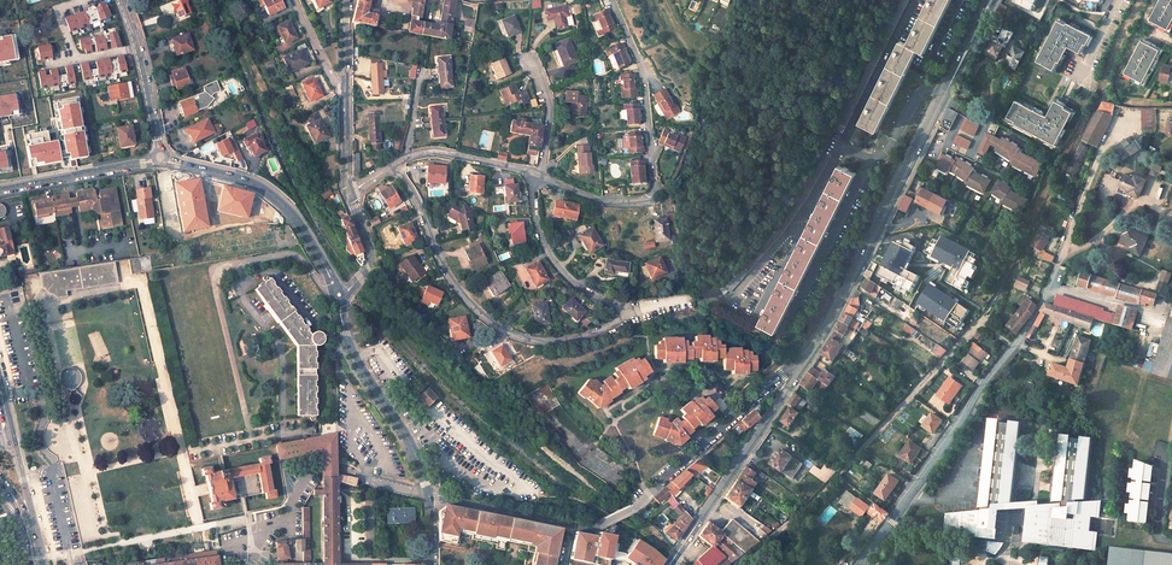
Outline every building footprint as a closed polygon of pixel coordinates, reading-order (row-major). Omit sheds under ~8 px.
[(186,0),(183,0),(171,4),(174,13),(177,12),(178,17),(190,12),(186,0)] [(269,11),(283,5),(280,0),(263,0),(269,11)] [(351,21),(351,30),(363,32),(364,24),(374,26),(376,11),(370,9),(370,5),(368,5),(369,0),(356,0),(351,21)] [(407,31),(422,34),(424,23),(419,22),(422,0),(413,0),(407,31)] [(439,16),(438,22),(437,26),(437,36),(447,38),(454,0),(441,0),(439,16)] [(540,8),(540,0),(537,0),(531,0),(531,9),(540,8)] [(836,128),(844,132),(911,0),(901,0),(836,128)] [(908,47),(901,44),(861,123),(878,132),(919,53),(926,56),(955,0),(932,0),(908,47)] [(1147,20),(1166,30),(1171,18),(1171,0),(1158,0),(1147,20)] [(99,7),(95,8),(99,20),(110,17),(105,3),(98,5),(99,7)] [(565,4),(543,9),(546,20),(554,17),(557,27),(567,25),(564,15),(567,14),(565,4)] [(1006,9),(998,5),(995,11),(1003,15),(1006,9)] [(99,20),(95,8),(94,6),(88,8),(89,11),(85,12),(89,24),(90,25),(100,21),(99,20)] [(89,24),(85,12),(85,11),(75,15),(75,16),(80,28),(89,24)] [(607,12),(594,18),(596,22),(597,22),(604,36),(614,31),(608,17),(609,17),(607,12)] [(513,14),(501,19),(507,35),(519,30),(513,14)] [(70,31),(80,28),(75,16),(71,17),(71,16),(65,18),(70,31)] [(464,18),(463,31),(473,32),(474,19),(464,18)] [(1067,23),(1059,19),(1053,30),(1038,59),(1054,68),(1058,59),(1060,60),(1069,45),(1080,51),(1085,42),(1087,43),(1092,34),(1068,21),(1067,23)] [(289,20),(277,25),(284,42),(296,36),(289,20)] [(1035,26),(1027,22),(1015,44),(1024,48),(1035,26)] [(437,26),(424,23),(422,34),(427,34),(437,36),(437,26)] [(1000,36),(994,32),(992,37),(991,36),(985,48),(997,55),(1002,46),(1005,40),(1008,41),(1013,32),(1010,30),(1011,29),(1008,27),(1007,29),(1004,27),(1000,36)] [(268,28),(262,31),(266,40),(272,37),(268,28)] [(116,32),(104,34),(104,36),(105,42),(110,41),(112,49),(120,47),(116,32)] [(177,53),(193,48),(188,33),(172,38),(177,53)] [(13,34),(0,36),(0,62),(18,58),(13,34)] [(95,44),(93,38),(93,36),(88,37),(89,38),(79,40),(81,50),(85,49),(85,54),(91,52),(90,45),(95,44)] [(104,36),(93,38),(95,44),(96,52),(107,50),(105,42),(104,36)] [(567,38),(554,44),(556,50),(552,52),(558,68),(562,66),(576,61),(567,38)] [(1157,52),(1138,42),(1121,75),(1140,84),(1157,52)] [(622,44),(608,50),(610,55),(612,54),(618,68),(628,64),(622,50),(624,49),(622,44)] [(49,45),(37,47),(39,60),(47,59),(47,62),(52,61),(49,45)] [(1023,51),(1014,46),(1006,62),(1014,66),(1023,51)] [(997,55),(985,48),(982,53),(995,59),(997,55)] [(304,54),(284,63),(291,77),(311,68),(304,54)] [(448,56),(437,57),(439,88),(451,86),(448,56)] [(117,59),(113,60),(116,74),(120,73),(120,72),(126,71),(123,57),(117,58),(117,59)] [(502,57),(490,62),(497,78),(508,72),(502,57)] [(109,59),(102,60),(105,76),(116,74),(113,60),(109,61),(109,59)] [(97,69),(93,70),(94,78),(105,76),(102,60),(96,62),(97,69)] [(23,76),(23,62),(12,62),(12,76),(23,76)] [(380,62),(370,62),(371,78),(376,77),(376,75),(381,75),(380,62)] [(1014,66),(1006,62),(1003,67),(1012,71),(1014,66)] [(87,63),(80,65),(83,80),(94,78),(93,70),(88,71),(87,63)] [(1170,68),(1163,65),(1157,80),(1166,83),(1169,76),(1167,76),(1170,68)] [(66,75),(62,76),(63,84),(67,83),(68,84),(74,83),(71,66),(65,67),(66,75)] [(56,69),(49,70),(50,78),(52,86),(63,84),(62,76),(57,77),(56,69)] [(189,84),(185,70),(170,75),(173,85),(176,84),(177,88),(189,84)] [(44,71),(38,73),(41,88),(52,86),(50,78),(45,79),(44,71)] [(636,79),(636,74),(621,75),(621,80),(623,80),(624,89),(622,89),(623,98),(638,97),(637,88),(634,88),(633,79),(636,79)] [(376,77),(371,78),(371,92),(382,92),(381,75),(376,75),(376,77)] [(314,77),(302,83),(309,100),(322,94),(314,77)] [(110,102),(133,98),(130,82),(108,86),(110,102)] [(222,92),(218,82),(204,88),(205,93),(210,97),(222,92)] [(512,83),(498,89),(503,103),(514,99),(516,102),(526,98),(522,89),(516,92),(512,83)] [(577,92),(564,91),(564,102),(570,103),(574,103),(573,114),(585,115),(585,96),(577,95),(577,92)] [(17,92),(0,95),(0,117),(8,115),(7,113),(9,113),(10,115),(21,113),(17,92)] [(662,92),(651,98),(656,106),(657,106),(662,113),(660,115),(665,122),(677,115),(673,107),(670,108),(666,101),(667,100),(662,92)] [(205,93),(197,96),(191,98),(196,112),(197,113),(209,108),(214,100),(210,97),(205,93)] [(196,112),(191,98),(179,103),(184,116),(196,112)] [(87,156),(76,99),(56,103),(66,153),(66,154),(68,153),(69,157),(71,167),(77,166),(76,158),(87,156)] [(1045,117),(1014,101),(1006,117),(1014,122),(1013,124),(1053,145),(1071,113),(1063,109),(1064,107),(1054,101),(1045,117)] [(1100,110),(1114,113),(1119,105),(1107,103),(1104,102),(1100,110)] [(639,104),(624,105),(625,110),(626,110),(627,125),(639,124),(638,109),(639,109),(639,104)] [(440,106),(429,107),(433,137),(444,136),(440,106)] [(948,130),(957,111),(950,108),(941,126),(948,130)] [(1157,108),(1141,108),(1142,132),(1155,132),(1157,108)] [(379,110),(367,111),(370,141),(371,141),(371,147),(381,147),(380,141),(381,141),(379,110)] [(1114,113),(1100,110),(1098,112),(1107,117),(1093,144),(1097,146),(1113,115),(1114,113)] [(1093,144),(1107,117),(1098,112),(1086,135),(1086,134),(1083,139),(1088,142),(1093,144)] [(959,127),(974,134),(979,122),(965,115),(959,127)] [(247,130),(258,125),(255,118),(244,122),(247,130)] [(211,128),(207,119),(187,130),(194,143),(220,129),(217,124),(211,128)] [(320,119),(305,125),(313,140),(327,133),(320,119)] [(519,121),(510,119),(508,131),(528,134),(529,123),(523,122),(524,119),(520,119),(519,121)] [(1167,120),(1164,131),(1171,133),(1171,122),(1167,120)] [(541,125),(529,123),(528,134),(526,144),(535,145),(538,145),(541,125)] [(123,146),(135,144),(132,126),(117,129),(118,135),(121,135),(123,146)] [(49,142),(47,131),(27,134),(30,145),(26,146),(30,167),(60,161),(60,158),(59,155),(57,140),(49,142)] [(668,132),(663,131),(657,144),(662,146),(663,144),(671,147),(670,149),(679,153),(684,139),(676,136),(675,138),(666,135),(668,132)] [(1000,137),(986,131),(977,149),(985,153),(990,142),(996,145),(1000,137)] [(640,132),(628,133),(630,148),(628,148),(628,153),(630,153),(641,152),(643,152),(642,147),(641,147),(640,137),(640,132)] [(251,149),(254,156),(266,150),(258,133),(245,139),(243,141),(245,145),(247,145),(246,147),(247,149),(249,149),(251,149)] [(967,148),(971,140),(957,133),(953,141),(967,148)] [(996,148),(1004,153),(1010,140),(1008,139),(1007,138),(1002,135),(1001,138),(1000,137),(996,145),(995,147),(996,148)] [(1141,148),(1135,139),(1132,142),(1128,137),(1113,147),(1122,161),(1141,148)] [(227,138),(214,144),(220,157),(232,151),(236,162),(243,159),(233,139),(228,141),(227,138)] [(1012,141),(1010,140),(1004,153),(1010,157),(1012,158),(1013,159),(1018,148),(1019,147),(1019,146),(1015,143),(1012,141)] [(535,145),(526,144),(525,152),(534,153),(535,145)] [(1085,147),(1080,144),(1077,149),(1067,169),(1065,172),(1071,175),(1073,171),(1085,147)] [(587,147),(576,149),(576,157),(578,157),(579,168),(577,168),(578,176),(593,175),(592,167),(589,167),(587,147)] [(1004,153),(996,148),(994,151),(1009,160),(1010,157),(1004,153)] [(1024,168),(1030,155),(1029,154),(1020,149),(1018,148),(1013,159),(1011,162),(1013,162),(1022,167),(1024,168)] [(7,149),(0,151),(0,172),(11,170),(7,149)] [(505,152),(498,150),(497,158),(504,159),(505,152)] [(949,168),(955,158),(942,152),(936,165),(937,166),(946,170),(948,171),(949,168)] [(958,174),(965,161),(962,159),(960,157),(957,155),(955,158),(949,168),(958,174)] [(1031,155),(1030,155),(1024,168),(1025,168),(1034,173),(1036,173),(1042,161),(1037,158),(1036,158),(1031,155)] [(644,159),(629,160),(629,165),(632,165),(632,174),(630,174),(631,183),(643,182),(642,173),(641,164),(644,164),(644,159)] [(958,174),(966,179),(972,168),(973,167),(974,166),(969,163),(967,162),(965,161),(958,174)] [(856,173),(838,165),(759,324),(776,332),(856,173)] [(444,168),(426,167),(425,183),(435,184),(443,184),(444,168)] [(974,186),(981,173),(975,170),(973,169),(972,168),(966,179),(965,181),(967,182),(974,186)] [(984,191),(991,178),(981,173),(974,186),(982,190),(984,191)] [(1133,178),(1123,174),(1119,185),(1120,186),(1117,192),(1124,195),(1125,192),(1128,193),(1139,197),(1145,180),(1134,176),(1133,178)] [(482,178),(470,177),(470,187),(468,187),(468,193),(481,194),(482,178)] [(1001,196),(1003,197),(1009,187),(1010,186),(1011,185),(1006,182),(1003,181),(999,178),(991,190),(993,191),(1001,196)] [(209,228),(200,179),(175,183),(183,232),(209,228)] [(981,192),(982,190),(974,186),(967,182),(966,185),(981,192)] [(542,184),(537,186),(542,194),(546,192),(542,184)] [(517,185),(504,186),(506,202),(518,201),(517,185)] [(253,193),(223,186),(217,211),(247,218),(253,193)] [(103,228),(121,225),(116,187),(101,190),(99,192),(100,197),(97,198),(96,190),(93,189),(77,191),(78,196),(79,203),(81,209),(93,207),(101,213),(103,228)] [(138,198),(142,218),(156,216),(154,205),(153,205),(151,196),(152,196),(150,187),(137,189),(139,198),(138,198)] [(390,187),(378,193),(387,209),(399,203),(390,187)] [(1004,201),(1012,205),(1018,192),(1012,189),(1010,188),(1009,187),(1003,197),(1004,198),(1003,200),(1004,201)] [(927,190),(923,188),(916,201),(940,213),(947,200),(931,192),(932,190),(927,188),(927,190)] [(1001,196),(993,191),(991,193),(1000,199),(1001,196)] [(1018,192),(1012,205),(1019,209),(1021,209),(1028,197),(1023,195),(1020,193),(1018,192)] [(69,211),(68,205),(67,198),(66,193),(52,196),(52,197),(54,210),(55,213),(69,211)] [(911,197),(905,194),(898,207),(905,210),(911,197)] [(332,202),(328,195),(323,198),(327,204),(332,202)] [(67,198),(68,205),(79,203),(78,196),(67,198)] [(50,211),(54,210),(52,197),(35,200),(38,216),(50,214),(50,211)] [(578,203),(556,199),(553,214),(575,218),(578,203)] [(1018,211),(1019,209),(1012,205),(1004,201),(1003,203),(1018,211)] [(472,227),(468,213),(470,211),(462,207),(460,211),(452,207),(448,214),(449,218),(457,222),(458,221),(461,231),(472,227)] [(267,224),(277,223),(277,215),(267,216),(267,224)] [(367,219),(370,227),(380,223),(377,215),(367,219)] [(341,220),(346,232),(348,237),(349,240),(356,237),(348,217),(341,220)] [(663,218),(652,220),(655,241),(666,240),(663,218)] [(408,223),(396,228),(403,244),(415,239),(408,223)] [(520,223),(506,225),(507,233),(511,233),(512,244),(523,243),(520,223)] [(1044,227),(1042,225),(1031,246),(1035,248),(1033,250),(1040,254),(1037,259),(1044,261),(1048,255),(1042,251),(1052,233),(1043,228),(1044,227)] [(11,238),(8,226),(0,228),(0,241),(11,238)] [(1148,237),(1126,227),(1123,234),(1125,235),(1121,244),(1131,248),(1130,251),(1140,256),(1148,237)] [(592,228),(579,236),(590,254),(603,245),(592,228)] [(346,250),(357,262),(359,261),(357,255),(354,256),(346,238),(348,237),(346,232),(346,250)] [(1123,234),(1122,234),(1117,247),(1130,252),(1130,251),(1131,248),(1121,244),(1125,235),(1123,234)] [(934,262),(940,265),(944,257),(938,255),(940,250),(938,249),(942,240),(934,235),(929,245),(927,243),(920,257),(934,263),(934,262)] [(422,236),(417,238),(420,246),(425,245),(422,236)] [(346,238),(354,256),(357,255),(363,253),(359,245),(356,237),(349,240),(348,237),(346,238)] [(14,251),(11,238),(0,241),(0,256),(6,255),(6,253),(14,251)] [(643,249),(654,247),(653,241),(642,243),(643,249)] [(478,246),(465,251),(473,269),(486,263),(478,246)] [(417,263),(412,254),(399,261),(404,270),(407,274),(409,273),(413,279),(424,273),(420,266),(418,268),(416,264),(417,263)] [(128,259),(131,274),(145,271),(153,270),(150,256),(139,257),(130,258),(128,259)] [(659,257),(644,263),(650,276),(665,270),(659,257)] [(631,263),(608,259),(606,273),(616,275),(616,270),(629,272),(631,263)] [(537,261),(524,269),(530,278),(532,277),(536,284),(540,282),(541,283),(548,279),(537,261)] [(66,291),(118,282),(115,262),(38,275),(41,290),(45,289),(57,299),(67,297),(66,291)] [(1162,270),(1154,294),(1164,296),(1171,273),(1162,270)] [(483,283),(492,297),(509,286),(499,271),(483,283)] [(927,280),(915,272),(901,293),(909,299),(919,285),(922,287),(927,280)] [(1154,294),(1081,272),(1077,286),(1139,305),(1140,301),(1154,305),(1157,295),(1154,294)] [(294,345),(296,416),(316,416),(314,345),(317,346),(319,346),(322,345),(324,341),(323,338),(322,334),(320,333),(316,332),(313,333),(311,336),(269,277),(253,289),(294,345)] [(532,277),(530,278),(535,287),(541,283),(540,282),(536,284),(532,277)] [(887,291),(869,279),(862,288),(876,298),(877,297),(878,298),(881,293),(884,295),(887,291)] [(1029,283),(1019,280),(1017,288),(1027,291),(1029,283)] [(957,329),(970,309),(935,288),(937,285),(930,281),(916,304),(957,329)] [(441,293),(425,286),(420,298),(435,306),(441,293)] [(1029,300),(1024,296),(1018,304),(1022,308),(1024,309),(1009,328),(1016,334),(1030,316),(1034,311),(1035,308),(1036,306),(1029,300)] [(584,310),(570,297),(562,307),(576,319),(584,310)] [(1116,315),(1056,297),(1050,305),(1099,320),(1112,323),(1113,324),(1116,315)] [(910,307),(897,299),(894,304),(906,312),(910,307)] [(860,305),(852,301),(850,305),(858,310),(860,305)] [(545,302),(532,305),(533,315),(536,314),(537,324),(549,323),(545,302)] [(1138,309),(1120,303),(1116,315),(1113,324),(1120,326),(1132,329),(1138,309)] [(1050,305),(1045,304),(1037,317),(1040,319),(1043,312),(1049,314),(1090,330),(1093,322),(1098,324),(1099,320),(1050,305)] [(850,305),(842,321),(850,325),(857,329),(860,323),(853,320),(853,318),(858,310),(850,305)] [(463,316),(448,320),(452,340),(468,336),(463,316)] [(1040,319),(1037,317),(1027,337),(1031,340),(1038,327),(1036,327),(1040,319)] [(1169,317),(1163,338),(1152,373),(1171,379),(1171,318),(1169,317)] [(842,321),(837,331),(832,338),(841,344),(845,335),(850,325),(842,321)] [(869,324),(864,321),(861,326),(865,329),(869,324)] [(911,336),(916,330),(907,324),(902,330),(911,336)] [(861,326),(858,331),(866,336),(869,331),(868,331),(865,329),(861,326)] [(1132,329),(1120,326),(1119,330),(1125,332),(1125,334),(1138,338),(1140,332),(1132,329)] [(917,340),(921,334),(917,331),(913,337),(917,340)] [(982,333),(979,331),(974,336),(977,340),(983,334),(982,333)] [(986,336),(983,334),(977,340),(980,342),(986,336)] [(677,339),(658,338),(658,342),(653,342),(653,346),(650,346),(650,358),(658,358),(658,365),(661,365),(662,362),(666,362),(666,366),(677,366),(677,362),(685,362),(685,360),(693,360),(694,360),(698,360),(698,361),(709,361),(709,360),(717,360),(717,371),(726,371),(726,370),(731,370),(731,374),(741,374),(741,371),(750,371),(750,357),(746,357),(746,353),(740,353),(740,352),(735,351),(734,350),(721,349),(721,354),(717,354),(717,347),(713,347),(713,341),(709,341),(709,339),(703,339),(703,337),(690,338),(690,344),(686,344),(685,348),(680,348),(681,342),(677,342),(677,339)] [(1090,341),(1078,337),(1067,368),(1053,363),(1048,376),(1078,386),(1090,341)] [(841,344),(832,338),(822,354),(833,361),(840,352),(844,355),(848,349),(841,344)] [(930,351),(941,358),(946,351),(936,343),(930,351)] [(501,345),(491,351),(499,365),(510,359),(501,345)] [(985,355),(975,346),(966,355),(967,356),(961,363),(972,372),(979,365),(977,364),(985,355)] [(848,349),(844,355),(854,361),(858,355),(848,349)] [(988,357),(985,355),(977,364),(979,365),(980,366),(988,357)] [(651,372),(643,359),(639,361),(637,358),(633,360),(632,358),(615,367),(616,370),(613,372),(616,377),(612,379),(611,375),(602,380),(604,382),(600,385),(593,379),(591,381),(588,378),(577,393),(584,398),(585,396),(599,407),(601,406),(604,405),(601,399),(604,398),(605,401),(612,399),(612,398),(622,392),(621,390),(628,387),(630,391),(635,388),(632,384),(635,382),(636,384),(645,379),(644,376),(651,372)] [(69,396),(68,399),(70,403),(72,404),(75,405),(78,404),(80,403),(81,400),(81,397),(81,395),(79,393),(77,391),(75,388),(78,386),(80,384),(81,381),(81,377),(81,374),(80,372),(78,370),(75,368),(73,367),(70,367),(67,367),(65,368),(62,370),(60,373),(59,378),(60,384),(63,387),(66,389),(70,390),(70,393),(69,396)] [(823,374),(813,367),(809,372),(834,389),(837,385),(833,382),(834,381),(832,380),(835,376),(826,370),(823,374)] [(829,386),(809,372),(801,384),(812,392),(818,383),(827,389),(829,386)] [(1036,378),(1029,376),(1027,383),(1033,385),(1036,378)] [(635,382),(632,384),(635,388),(647,381),(645,379),(636,384),(635,382)] [(963,387),(951,379),(938,397),(950,405),(963,387)] [(559,405),(547,382),(525,394),(537,416),(559,405)] [(440,393),(431,384),(427,388),(436,397),(440,393)] [(436,397),(427,388),(417,396),(427,405),(436,397)] [(716,404),(708,394),(705,397),(701,393),(698,396),(699,397),(695,401),(692,398),(690,395),(680,405),(684,410),(681,413),(683,415),(680,418),(676,414),(671,421),(669,424),(665,422),(666,419),(667,416),(658,413),(652,432),(662,436),(662,434),(666,436),(665,437),(679,442),(688,435),(686,433),(692,428),(691,426),(698,420),(700,423),(712,413),(709,410),(716,404)] [(802,399),(795,394),(792,398),(788,403),(796,408),(802,399)] [(796,408),(788,403),(787,406),(791,409),(782,422),(791,428),(800,414),(794,410),(796,408)] [(763,409),(759,405),(754,409),(757,412),(758,413),(763,409)] [(881,420),(860,406),(858,410),(879,424),(881,420)] [(755,414),(752,411),(733,427),(739,434),(758,418),(755,414)] [(851,429),(829,413),(822,423),(844,438),(851,429)] [(941,422),(930,414),(921,427),(932,434),(941,422)] [(326,436),(276,445),(278,459),(322,450),(322,463),(322,478),(337,477),(337,481),(355,485),(357,478),(335,474),(335,463),(335,419),(326,420),(326,436)] [(950,514),(948,534),(989,539),(990,530),(996,531),(999,507),(1007,506),(1011,473),(1008,473),(1011,455),(1009,454),(1010,446),(1015,447),(1018,426),(993,423),(991,439),(986,439),(977,512),(950,514)] [(862,436),(852,430),(845,439),(855,445),(862,436)] [(1068,440),(1062,439),(1059,464),(1064,465),(1068,440)] [(1087,443),(1068,440),(1064,465),(1059,464),(1055,494),(1056,494),(1057,503),(1060,502),(1060,506),(1030,508),(1030,513),(1035,513),(1035,516),(1030,517),(1030,528),(1037,529),(1036,538),(1042,538),(1041,541),(1046,542),(1046,546),(1090,551),(1093,535),(1087,534),(1089,518),(1095,519),(1096,503),(1075,505),(1075,501),(1080,501),(1087,443)] [(921,450),(909,442),(899,457),(909,463),(914,456),(916,457),(921,450)] [(856,449),(851,445),(845,452),(850,455),(856,449)] [(793,456),(781,448),(771,464),(783,472),(793,479),(803,463),(793,456)] [(210,510),(220,508),(219,501),(234,499),(230,477),(258,472),(262,493),(265,493),(267,499),(277,498),(276,491),(272,491),(267,464),(270,464),(269,461),(268,455),(258,457),(259,463),(222,470),(212,472),(211,466),(201,468),(202,476),(206,475),(208,488),(211,502),(208,503),(210,510)] [(708,466),(697,458),(685,469),(696,477),(708,466)] [(868,470),(872,465),(867,460),(862,465),(868,470)] [(1151,468),(1136,461),(1127,522),(1143,524),(1151,468)] [(757,469),(748,462),(745,467),(754,473),(755,473),(757,469)] [(810,472),(825,482),(835,471),(826,464),(821,471),(814,466),(810,472)] [(745,467),(741,473),(749,479),(754,473),(745,467)] [(685,469),(665,486),(669,491),(671,494),(672,495),(674,497),(681,491),(678,488),(684,483),(688,479),(692,475),(685,469)] [(735,480),(749,490),(755,482),(749,479),(741,473),(735,480)] [(898,482),(889,475),(876,494),(885,501),(898,482)] [(337,477),(322,478),(323,564),(337,564),(338,564),(337,481),(337,477)] [(699,491),(705,484),(701,480),(694,488),(699,491)] [(749,490),(735,480),(724,498),(738,508),(749,490)] [(712,488),(708,485),(703,492),(707,495),(712,488)] [(669,491),(665,486),(653,497),(655,498),(658,502),(669,491)] [(873,502),(864,496),(861,501),(869,507),(871,505),(873,502)] [(373,499),(364,499),(365,544),(373,544),(373,499)] [(869,507),(858,499),(851,509),(862,516),(865,512),(873,517),(874,514),(883,521),(889,513),(873,502),(871,505),(869,507)] [(681,506),(677,502),(675,503),(673,506),(680,513),(674,520),(672,519),(672,520),(673,522),(672,523),(682,532),(691,518),(681,506)] [(694,515),(685,503),(681,506),(691,518),(694,515)] [(507,537),(511,518),(506,517),(478,511),(446,505),(440,510),(443,513),(440,524),(439,524),(439,541),(455,544),(457,536),(456,535),(458,528),(473,531),(472,539),(497,544),(496,548),(505,550),(507,537)] [(413,509),(386,509),(387,523),(413,522),(413,509)] [(562,528),(546,525),(526,521),(511,518),(507,537),(529,542),(527,551),(519,549),(518,551),(527,553),(524,564),(554,564),(562,528)] [(1095,519),(1089,518),(1087,534),(1093,535),(1095,519)] [(711,547),(731,562),(743,552),(757,541),(732,519),(720,532),(722,534),(711,547)] [(666,532),(676,540),(682,532),(672,523),(673,522),(672,520),(664,529),(666,531),(666,532)] [(708,521),(698,536),(710,546),(711,547),(722,534),(720,532),(719,531),(714,527),(708,521)] [(759,529),(754,534),(760,540),(765,534),(759,529)] [(592,534),(576,531),(573,545),(622,555),(633,557),(637,543),(630,542),(592,534)] [(286,539),(277,541),(277,559),(285,558),(287,557),(286,545),(287,545),(287,544),(288,544),(289,543),(289,541),(288,541),(287,540),(286,540),(286,539)] [(988,541),(986,553),(1000,555),(1002,543),(988,541)] [(207,543),(189,545),(190,554),(193,553),(201,552),(208,551),(207,543)] [(637,543),(633,557),(632,562),(637,564),(652,564),(645,555),(637,543)] [(573,545),(571,556),(611,564),(620,564),(622,555),(573,545)] [(704,564),(727,564),(731,562),(711,547),(710,546),(708,548),(697,559),(704,564)] [(1111,547),(1108,564),(1171,564),(1171,555),(1111,547)] [(645,555),(652,564),(659,564),(661,562),(652,549),(645,555)] [(193,553),(194,564),(218,564),(217,557),(216,550),(208,551),(209,557),(202,558),(201,552),(193,553)] [(179,555),(181,564),(194,564),(193,553),(190,554),(179,555)] [(167,557),(169,564),(181,564),(179,555),(167,557)] [(571,556),(569,564),(611,564),(571,556)] [(155,558),(156,564),(169,564),(167,557),(155,558)]
